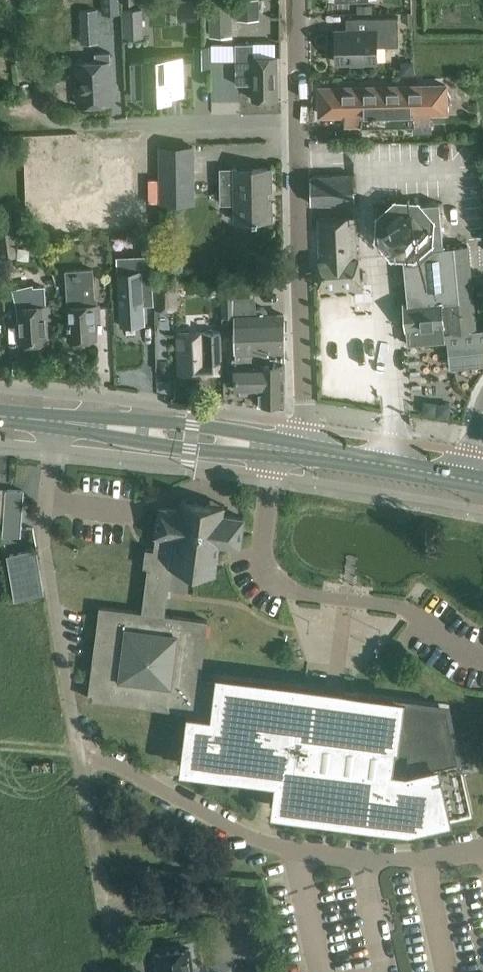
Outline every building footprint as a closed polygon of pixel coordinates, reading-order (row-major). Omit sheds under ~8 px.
[(102,14),(121,13),(121,0),(101,0),(102,14)] [(231,35),(231,0),(210,0),(211,35),(231,35)] [(238,14),(258,14),(258,0),(237,0),(238,14)] [(199,17),(198,3),(177,3),(177,18),(199,17)] [(81,42),(98,42),(96,9),(80,10),(81,42)] [(126,10),(126,38),(142,38),(142,10),(126,10)] [(336,31),(337,62),(377,61),(377,46),(399,46),(399,17),(367,17),(367,30),(336,31)] [(253,57),(253,43),(235,43),(236,84),(252,84),(252,99),(277,99),(276,56),(253,57)] [(95,54),(95,63),(77,63),(78,105),(112,104),(110,54),(95,54)] [(170,94),(182,94),(181,56),(145,58),(145,62),(131,62),(132,96),(146,96),(146,100),(170,99),(170,94)] [(446,92),(446,86),(320,88),(320,114),(345,114),(345,126),(361,126),(361,127),(413,126),(413,132),(431,132),(431,112),(446,112),(446,106),(447,106),(449,103),(450,99),(449,95),(447,92),(446,92)] [(160,146),(161,202),(193,201),(192,145),(160,146)] [(68,195),(109,192),(107,155),(80,156),(80,146),(60,147),(63,195),(68,195)] [(236,174),(236,169),(221,169),(221,203),(236,203),(236,221),(237,221),(237,217),(253,217),(253,221),(258,221),(258,219),(271,219),(271,201),(267,201),(266,190),(270,190),(270,168),(252,169),(252,174),(236,174)] [(354,202),(352,175),(311,177),(313,204),(354,202)] [(111,217),(109,192),(68,195),(71,229),(85,228),(84,218),(111,217)] [(409,213),(400,212),(389,221),(388,235),(399,247),(403,247),(408,304),(404,304),(408,345),(448,340),(449,353),(482,350),(482,327),(477,328),(466,229),(443,232),(439,203),(408,206),(409,213)] [(0,209),(0,240),(2,258),(18,256),(11,208),(0,209)] [(320,219),(322,261),(320,261),(321,285),(361,283),(359,258),(357,258),(354,217),(320,219)] [(119,273),(121,321),(145,320),(144,306),(155,305),(154,283),(155,283),(154,263),(118,265),(119,273)] [(95,305),(94,287),(94,269),(66,271),(70,340),(96,339),(96,321),(101,321),(100,304),(95,305)] [(155,283),(154,283),(155,305),(155,309),(159,308),(161,310),(173,309),(175,308),(179,308),(178,282),(174,282),(172,281),(161,281),(159,283),(155,283)] [(224,332),(236,332),(236,317),(235,301),(235,281),(223,282),(224,318),(223,318),(224,332)] [(206,297),(210,299),(215,298),(216,294),(215,289),(211,287),(207,288),(205,292),(206,297)] [(34,343),(47,342),(46,320),(50,319),(49,305),(45,306),(44,288),(30,289),(31,307),(17,308),(20,344),(23,343),(24,345),(34,344),(34,343)] [(390,351),(403,349),(396,291),(371,294),(380,368),(392,366),(390,351)] [(256,301),(235,301),(236,317),(236,332),(236,333),(236,390),(254,390),(254,403),(285,403),(285,352),(284,316),(265,317),(265,309),(256,309),(256,301)] [(223,373),(222,332),(178,334),(180,375),(223,373)] [(334,340),(322,341),(323,355),(335,354),(334,340)] [(6,516),(4,535),(20,537),(24,491),(1,488),(1,489),(0,489),(0,515),(6,516)] [(159,506),(159,507),(155,534),(157,534),(155,550),(147,549),(145,565),(149,566),(143,612),(100,606),(89,697),(191,711),(184,766),(267,776),(266,786),(278,787),(275,808),(409,825),(471,811),(448,705),(358,694),(358,693),(346,692),(201,673),(208,620),(164,614),(170,567),(215,573),(219,542),(240,545),(244,517),(222,514),(223,504),(182,499),(181,509),(159,506)] [(10,554),(17,596),(43,592),(35,550),(10,554)] [(190,948),(155,953),(158,971),(194,971),(190,948)]
